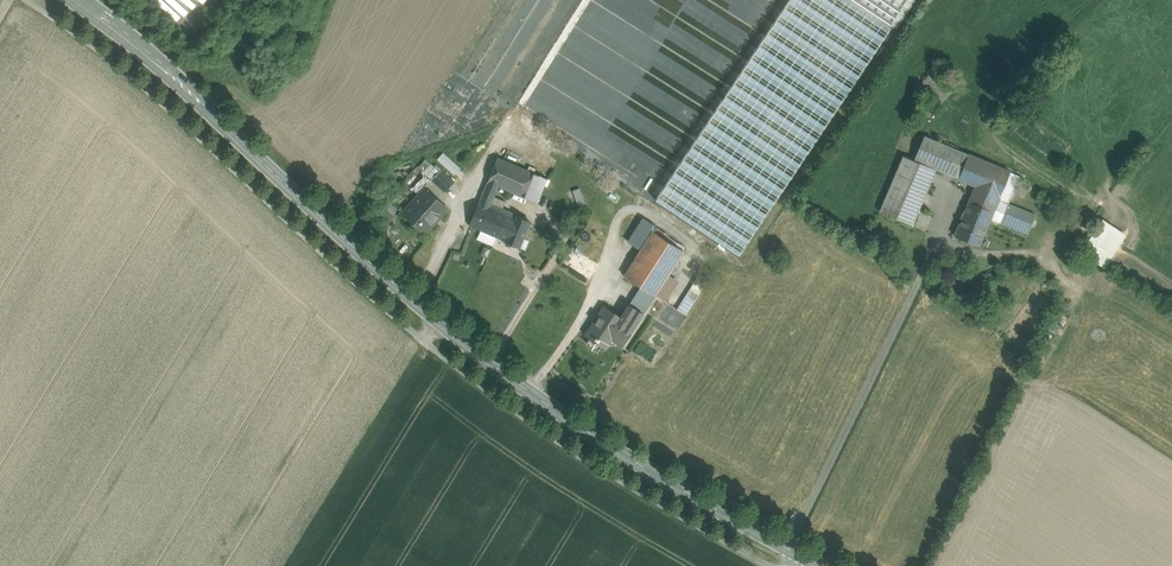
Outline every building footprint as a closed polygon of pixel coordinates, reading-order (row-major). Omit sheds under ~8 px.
[(895,28),(914,0),(853,0),(895,28)] [(947,96),(927,77),(920,83),(941,104),(947,96)] [(968,154),(924,135),(914,159),(956,177),(956,178),(958,179),(968,154)] [(453,175),(460,167),(441,151),(435,158),(453,175)] [(1011,172),(968,154),(958,179),(975,186),(969,201),(994,211),(996,206),(1011,172)] [(547,178),(498,157),(488,182),(498,186),(537,203),(547,178)] [(936,170),(903,157),(879,211),(913,225),(919,210),(936,170)] [(424,159),(415,168),(423,176),(427,172),(430,175),(435,171),(424,159)] [(455,182),(441,169),(431,181),(444,193),(455,182)] [(424,175),(413,188),(420,194),(426,188),(441,202),(446,196),(448,198),(449,197),(446,195),(424,175)] [(488,182),(470,226),(497,237),(507,214),(490,207),(498,186),(488,182)] [(420,194),(404,212),(426,231),(433,223),(434,223),(436,223),(440,219),(440,217),(440,216),(439,216),(447,207),(441,202),(426,188),(420,194)] [(994,211),(969,201),(962,218),(961,218),(954,235),(980,245),(989,224),(988,224),(992,215),(994,211)] [(1036,215),(1008,203),(1005,210),(996,206),(994,211),(992,215),(1001,218),(999,223),(1028,235),(1036,215)] [(932,216),(919,210),(913,225),(926,231),(932,216)] [(516,218),(507,214),(497,237),(506,241),(519,247),(529,221),(517,216),(516,218)] [(1103,267),(1124,233),(1099,217),(1078,251),(1103,267)] [(643,218),(628,242),(641,250),(653,231),(654,232),(657,227),(643,218)] [(654,232),(653,231),(641,250),(625,276),(655,295),(684,251),(654,232)] [(605,307),(587,335),(596,341),(606,348),(612,339),(623,346),(636,326),(605,307)]
